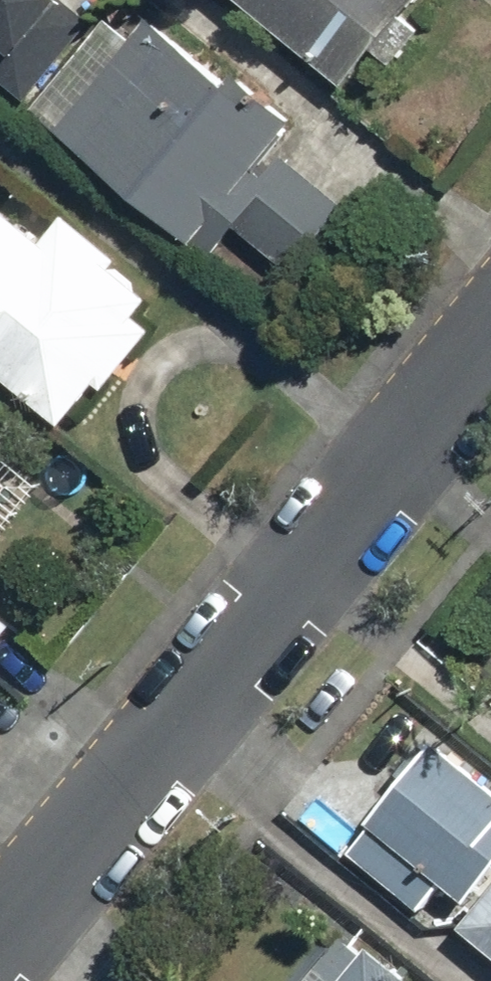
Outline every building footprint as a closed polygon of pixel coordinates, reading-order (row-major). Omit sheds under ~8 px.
[(40,104),(106,23),(77,0),(0,0),(0,71),(40,104)] [(354,86),(424,0),(247,0),(354,86)] [(141,42),(116,22),(42,112),(222,258),(246,229),(299,273),(353,207),(290,155),(277,170),(268,163),(303,121),(242,71),(232,83),(157,22),(141,42)] [(12,212),(0,227),(0,363),(74,422),(106,382),(115,390),(162,330),(143,315),(158,297),(120,267),(128,257),(74,214),(52,243),(12,212)] [(0,468),(0,513),(22,488),(0,468)] [(0,609),(0,651),(20,627),(0,609)] [(439,740),(374,819),(381,824),(358,851),(431,909),(452,884),(474,902),(490,881),(490,782),(439,740)] [(467,925),(490,944),(490,896),(467,925)] [(351,930),(309,980),(420,980),(376,945),(373,948),(351,930)]
